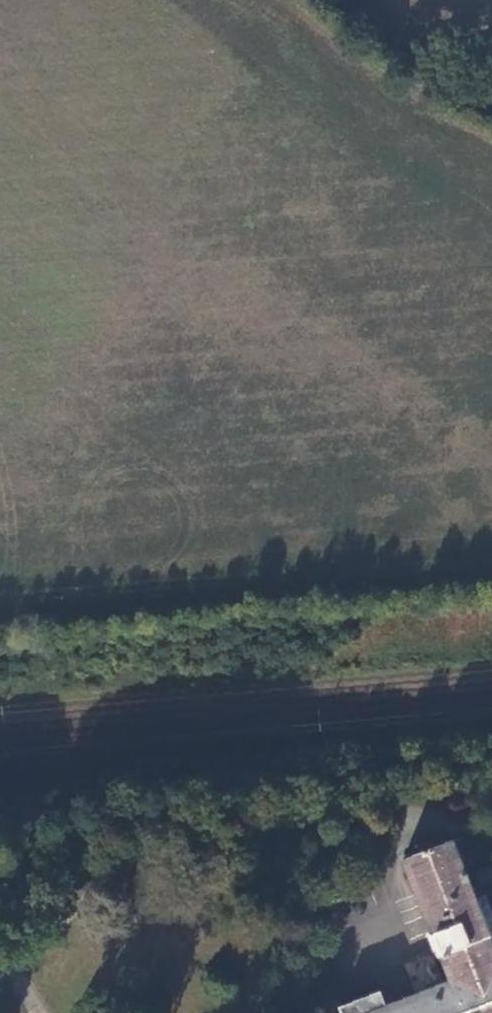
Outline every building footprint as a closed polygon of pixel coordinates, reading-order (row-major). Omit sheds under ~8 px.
[(491,999),(491,932),(456,840),(404,858),(450,977),(386,1003),(381,990),(340,1005),(343,1012),(454,1012),(491,999)] [(400,916),(409,940),(428,932),(418,908),(400,916)]
